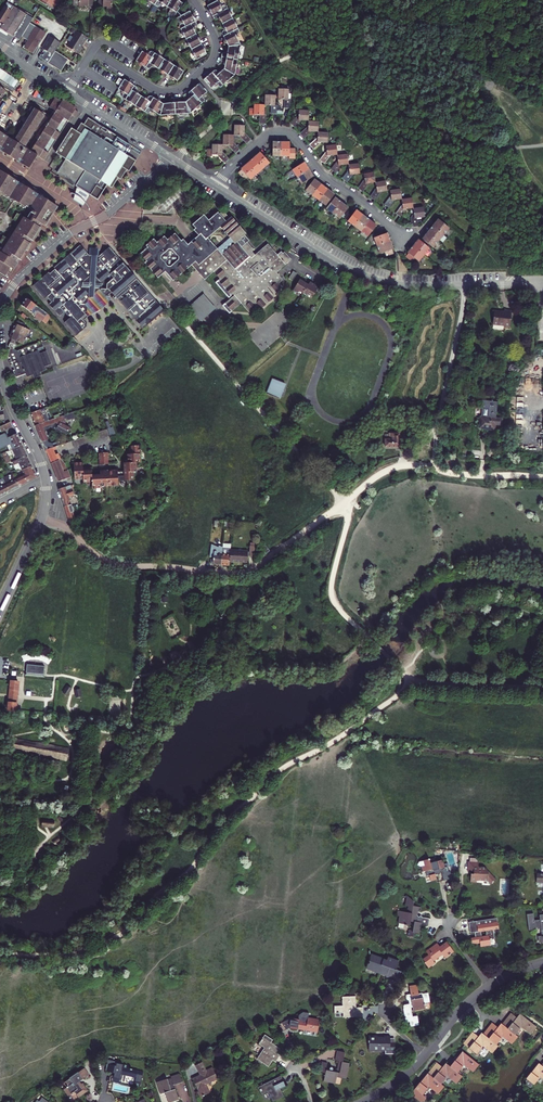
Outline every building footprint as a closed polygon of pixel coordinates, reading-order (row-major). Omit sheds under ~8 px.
[(166,14),(170,16),(173,12),(180,1),(179,0),(166,0),(164,4),(166,6),(167,8),(168,9),(166,12),(166,14)] [(206,8),(207,11),(209,11),(210,15),(225,7),(224,3),(222,2),(220,3),(219,1),(217,1),(217,0),(211,0),(205,3),(206,6),(206,8)] [(1,4),(0,6),(0,21),(0,28),(9,34),(10,33),(16,37),(18,34),(27,20),(29,16),(11,4),(8,8),(1,4)] [(227,9),(225,7),(210,15),(212,17),(214,18),(216,17),(217,19),(219,20),(220,22),(231,17),(229,14),(230,12),(229,10),(227,9)] [(177,24),(178,27),(193,19),(191,16),(192,14),(191,12),(189,11),(187,8),(173,16),(174,19),(176,20),(177,22),(177,24)] [(220,31),(221,34),(236,26),(234,23),(235,21),(234,19),(232,19),(231,17),(220,22),(222,24),(221,26),(222,28),(221,29),(220,31)] [(194,21),(193,19),(178,27),(179,29),(179,32),(180,34),(182,34),(183,37),(194,31),(192,28),(193,26),(192,25),(193,24),(194,21)] [(20,45),(30,52),(43,30),(27,20),(18,34),(24,38),(20,45)] [(237,29),(236,26),(221,34),(222,36),(222,39),(223,40),(225,41),(226,44),(239,42),(235,36),(236,34),(235,32),(237,31),(237,29)] [(85,35),(74,28),(70,35),(67,33),(64,38),(67,40),(64,44),(76,51),(80,45),(78,44),(80,41),(81,41),(85,35)] [(189,47),(199,42),(197,38),(198,37),(197,35),(195,34),(194,31),(183,37),(185,39),(184,42),(185,44),(187,44),(189,47)] [(44,61),(52,48),(57,40),(46,33),(39,45),(41,46),(35,55),(44,61)] [(200,44),(199,42),(189,47),(190,50),(189,52),(190,54),(192,54),(194,57),(204,52),(203,49),(204,47),(202,45),(200,44)] [(222,50),(220,51),(219,54),(236,58),(236,54),(238,53),(239,51),(238,49),(239,42),(226,44),(226,47),(224,48),(223,50),(222,50)] [(62,54),(52,48),(44,61),(54,67),(62,54)] [(140,64),(143,66),(152,51),(149,49),(147,50),(146,51),(144,50),(142,51),(139,49),(133,59),(136,61),(136,63),(138,64),(140,64)] [(152,65),(155,67),(162,57),(159,55),(158,53),(156,52),(154,53),(152,51),(143,66),(145,67),(148,66),(149,65),(151,66),(152,65)] [(54,67),(57,69),(65,57),(62,54),(54,67)] [(235,61),(236,58),(219,54),(219,58),(220,59),(222,60),(221,62),(223,64),(222,67),(233,73),(234,65),(236,64),(236,62),(235,61)] [(162,57),(155,67),(158,69),(159,71),(160,72),(162,72),(165,73),(172,63),(169,61),(168,59),(166,58),(164,59),(162,57)] [(174,65),(172,63),(165,73),(167,74),(168,77),(170,78),(172,78),(175,79),(181,69),(178,67),(178,65),(176,64),(174,65)] [(213,68),(211,70),(221,83),(224,81),(226,81),(228,80),(227,78),(233,73),(222,67),(220,69),(217,68),(216,70),(215,68),(213,68)] [(219,85),(221,83),(211,70),(208,72),(206,72),(203,74),(204,76),(201,78),(209,87),(211,85),(214,85),(215,84),(216,85),(219,85)] [(117,85),(115,88),(118,90),(119,92),(120,93),(119,95),(120,97),(123,98),(131,84),(129,82),(128,79),(127,79),(125,79),(122,78),(121,79),(117,85)] [(203,92),(206,90),(198,81),(195,83),(193,83),(191,84),(191,87),(189,89),(200,102),(202,99),(203,97),(201,96),(203,94),(203,92)] [(132,104),(139,94),(136,93),(135,90),(134,90),(135,88),(134,85),(131,84),(123,98),(125,100),(125,102),(128,103),(130,103),(132,104)] [(287,86),(277,86),(276,93),(276,96),(284,96),(283,105),(288,106),(289,96),(286,96),(287,86)] [(186,98),(184,100),(188,112),(193,107),(196,107),(198,106),(198,104),(200,102),(189,89),(187,90),(187,93),(188,95),(186,96),(186,98)] [(273,102),(273,93),(263,92),(262,102),(270,102),(270,112),(275,112),(276,103),(273,102)] [(141,96),(139,94),(132,104),(135,106),(135,108),(137,109),(139,109),(142,110),(151,96),(148,94),(146,95),(145,96),(143,96),(141,96)] [(1,152),(28,169),(29,168),(37,156),(41,158),(46,151),(41,148),(49,136),(53,139),(58,132),(53,129),(61,117),(65,119),(69,113),(72,115),(75,110),(53,96),(47,106),(52,109),(51,111),(49,112),(47,115),(47,117),(45,118),(43,121),(43,124),(41,124),(39,128),(40,130),(37,131),(35,134),(35,137),(33,137),(31,141),(31,143),(29,144),(27,147),(27,150),(21,146),(20,145),(7,137),(2,134),(0,133),(0,151),(1,152)] [(158,114),(161,102),(158,100),(157,98),(156,97),(153,98),(151,96),(142,110),(144,112),(147,112),(148,110),(150,111),(152,111),(158,114)] [(164,102),(161,102),(158,114),(164,113),(169,115),(170,113),(173,113),(171,96),(169,96),(167,98),(167,100),(165,100),(164,102)] [(175,96),(171,96),(173,113),(176,113),(177,114),(180,114),(181,112),(188,112),(184,100),(180,100),(178,99),(177,99),(177,97),(175,96)] [(262,102),(254,101),(252,101),(251,105),(248,105),(247,111),(259,112),(258,121),(264,121),(264,112),(262,111),(262,102)] [(41,114),(27,105),(23,112),(25,113),(23,116),(24,117),(16,130),(15,129),(13,132),(11,131),(7,137),(20,145),(21,146),(23,143),(22,142),(25,137),(27,138),(30,133),(28,132),(30,129),(32,130),(36,123),(35,122),(38,116),(40,117),(41,114)] [(289,121),(292,125),(300,118),(307,118),(307,109),(298,108),(297,113),(289,121)] [(54,152),(66,159),(59,171),(76,182),(75,185),(79,187),(88,193),(96,198),(104,186),(107,188),(108,185),(110,187),(117,177),(119,178),(125,168),(128,169),(134,159),(110,144),(115,135),(85,116),(81,123),(79,122),(74,130),(69,127),(54,152)] [(317,119),(307,118),(306,124),(299,132),(302,136),(309,129),(316,129),(317,119)] [(242,123),(236,123),(232,123),(232,133),(239,133),(245,140),(249,137),(242,129),(242,123)] [(320,140),(326,140),(326,130),(316,129),(316,136),(308,142),(312,146),(320,140)] [(231,133),(221,132),(220,143),(228,143),(234,150),(238,147),(231,139),(231,133)] [(271,141),(271,154),(279,154),(279,139),(274,139),(274,141),(271,141)] [(288,146),(288,139),(279,139),(279,154),(288,154),(288,156),(294,156),(294,146),(288,146)] [(220,143),(210,142),(210,147),(205,146),(205,154),(210,154),(210,152),(217,153),(223,160),(227,157),(220,149),(220,143)] [(336,152),(335,142),(324,143),(325,150),(319,158),(323,161),(329,153),(336,152)] [(252,155),(262,167),(268,161),(258,150),(252,155)] [(347,162),(346,151),(336,152),(336,158),(330,167),(334,170),(340,163),(347,162)] [(262,167),(252,155),(245,161),(255,172),(262,167)] [(290,167),(295,175),(308,166),(303,159),(290,167)] [(255,172),(245,161),(239,166),(240,168),(236,171),(242,176),(245,174),(249,178),(255,172)] [(357,161),(347,162),(348,168),(341,176),(346,180),(351,172),(358,171),(357,161)] [(17,202),(16,205),(20,204),(19,207),(23,206),(30,210),(25,218),(31,221),(39,208),(41,205),(47,196),(15,175),(0,166),(0,193),(0,195),(4,194),(3,197),(7,196),(6,200),(10,198),(10,201),(14,200),(17,202)] [(299,182),(312,174),(308,166),(295,175),(299,182)] [(357,186),(362,189),(368,180),(373,180),(372,170),(362,171),(362,179),(357,186)] [(310,194),(320,182),(313,177),(304,189),(310,194)] [(386,188),(384,178),(373,180),(374,187),(369,194),(374,198),(380,189),(386,188)] [(320,182),(310,194),(317,199),(326,187),(320,182)] [(174,185),(151,205),(154,208),(176,188),(174,185)] [(401,196),(399,186),(389,188),(390,195),(384,202),(388,206),(394,198),(401,196)] [(88,193),(79,187),(73,198),(82,203),(83,201),(85,198),(88,193)] [(333,192),(326,187),(317,199),(324,204),(333,192)] [(180,188),(162,204),(164,207),(183,191),(180,188)] [(186,190),(173,202),(175,205),(189,193),(186,190)] [(331,212),(341,200),(334,195),(325,207),(331,212)] [(413,205),(411,195),(401,196),(402,203),(395,211),(399,215),(405,207),(413,205)] [(47,196),(41,205),(39,208),(50,214),(56,205),(52,203),(54,200),(47,196)] [(341,200),(331,212),(338,217),(347,205),(341,200)] [(416,224),(417,224),(416,215),(424,214),(422,204),(413,205),(414,212),(411,215),(412,224),(416,224)] [(355,207),(346,219),(353,224),(362,213),(355,207)] [(50,214),(39,208),(31,221),(25,218),(15,211),(11,218),(14,220),(4,236),(1,234),(0,235),(0,274),(6,278),(40,223),(43,225),(50,214)] [(222,210),(213,217),(208,212),(194,225),(195,227),(192,230),(196,235),(188,242),(184,237),(180,240),(174,233),(166,239),(162,234),(155,241),(151,237),(143,243),(145,246),(138,252),(145,260),(143,262),(156,277),(164,271),(174,281),(192,265),(205,280),(215,272),(220,279),(218,281),(231,296),(233,294),(235,297),(228,302),(234,310),(244,302),(252,311),(260,305),(263,308),(278,295),(270,286),(272,284),(278,292),(286,285),(283,281),(287,278),(280,270),(296,257),(289,249),(287,251),(285,249),(281,252),(272,241),(259,252),(256,249),(258,247),(251,240),(253,238),(248,232),(250,231),(235,214),(234,215),(227,208),(223,212),(222,210)] [(362,213),(353,224),(359,230),(369,218),(362,213)] [(437,216),(432,223),(442,231),(443,232),(448,226),(437,216)] [(366,235),(375,223),(369,218),(359,230),(366,235)] [(432,223),(426,230),(437,238),(438,239),(443,232),(442,231),(432,223)] [(372,235),(375,244),(389,239),(386,230),(372,235)] [(437,238),(426,230),(421,236),(432,245),(438,239),(437,238)] [(429,246),(419,238),(417,236),(412,243),(422,252),(423,252),(429,246)] [(391,247),(392,246),(389,239),(375,244),(378,252),(383,250),(385,254),(393,250),(391,247)] [(422,252),(412,243),(407,250),(408,250),(418,257),(419,258),(423,252),(422,252)] [(81,245),(34,286),(45,299),(48,297),(52,302),(49,304),(61,317),(66,313),(71,318),(65,322),(77,336),(87,327),(88,322),(85,319),(88,316),(88,306),(86,304),(89,302),(89,297),(94,297),(94,294),(102,288),(109,288),(112,292),(121,302),(145,330),(166,312),(110,247),(99,255),(94,255),(90,255),(81,245)] [(418,257),(408,250),(405,254),(411,259),(414,256),(418,259),(419,258),(418,257)] [(318,291),(324,283),(315,277),(313,280),(305,275),(297,287),(302,290),(304,286),(313,291),(315,289),(318,291)] [(88,306),(88,316),(99,310),(104,306),(111,299),(109,294),(112,292),(109,288),(102,288),(94,294),(94,297),(89,297),(89,302),(86,304),(88,306)] [(204,295),(189,308),(202,322),(216,309),(204,295)] [(25,297),(20,304),(46,324),(51,317),(25,297)] [(509,326),(511,308),(504,307),(504,311),(501,311),(501,309),(494,308),(492,322),(503,324),(503,325),(509,326)] [(23,338),(24,334),(25,331),(27,332),(28,327),(20,324),(20,321),(14,319),(13,324),(11,325),(8,334),(9,335),(8,337),(10,338),(7,346),(9,347),(12,349),(16,340),(22,343),(24,338),(23,338)] [(36,350),(35,346),(37,346),(36,342),(15,350),(12,349),(9,347),(5,354),(7,358),(8,357),(13,370),(12,370),(14,376),(24,373),(25,376),(31,374),(32,377),(40,374),(39,371),(45,368),(44,365),(50,363),(45,350),(38,353),(36,350)] [(286,384),(273,378),(267,392),(280,397),(282,394),(286,384)] [(481,414),(479,427),(485,427),(494,428),(495,422),(500,423),(501,416),(496,415),(497,400),(482,398),(481,414)] [(42,418),(39,409),(29,412),(34,424),(39,422),(50,419),(48,416),(42,418)] [(72,411),(56,417),(58,422),(63,420),(74,417),(72,411)] [(34,424),(41,440),(46,439),(42,430),(52,426),(64,432),(67,425),(63,424),(63,420),(58,422),(56,417),(34,424)] [(1,431),(12,426),(10,422),(0,427),(0,429),(1,431)] [(384,437),(384,446),(400,445),(399,431),(388,431),(388,437),(384,437)] [(99,432),(76,439),(69,441),(62,443),(64,450),(100,438),(99,432)] [(20,444),(15,433),(5,438),(9,448),(20,444)] [(9,448),(15,459),(25,455),(20,444),(9,448)] [(107,463),(106,451),(97,452),(98,463),(107,463)] [(55,453),(47,456),(50,462),(60,458),(58,452),(55,453)] [(116,469),(102,469),(102,485),(110,485),(114,485),(116,485),(116,480),(123,480),(127,480),(131,479),(131,471),(135,471),(135,465),(135,462),(138,462),(139,462),(138,453),(125,453),(126,462),(122,463),(123,471),(116,471),(116,469)] [(19,469),(30,465),(25,455),(15,459),(19,469)] [(64,463),(60,458),(50,462),(57,481),(68,477),(64,463)] [(90,474),(90,466),(81,467),(81,461),(72,461),(73,477),(81,477),(82,481),(90,480),(91,488),(99,487),(99,486),(99,473),(90,474)] [(24,479),(25,481),(36,476),(30,465),(19,469),(16,470),(21,480),(24,479)] [(12,473),(18,485),(25,481),(24,479),(21,480),(16,470),(12,473)] [(18,485),(12,473),(11,473),(2,478),(8,490),(18,485)] [(8,490),(2,478),(0,479),(0,481),(1,484),(0,485),(0,495),(8,490)] [(67,496),(64,486),(58,488),(63,506),(69,504),(66,497),(67,496)] [(73,517),(69,504),(63,506),(68,520),(73,517)] [(233,521),(223,520),(222,543),(225,543),(226,526),(232,526),(233,521)] [(261,547),(266,553),(269,550),(264,544),(261,547)] [(249,551),(229,549),(229,550),(229,560),(246,561),(247,555),(253,556),(254,545),(249,545),(249,551)] [(229,563),(229,560),(229,550),(229,549),(230,548),(226,548),(226,553),(221,552),(221,563),(229,563)] [(176,651),(169,654),(172,660),(179,657),(176,651)] [(27,665),(26,675),(43,676),(44,666),(27,665)] [(19,682),(11,681),(10,689),(11,689),(10,696),(10,703),(9,702),(8,710),(16,711),(17,703),(16,703),(17,696),(17,690),(18,690),(19,682)] [(79,692),(72,691),(71,697),(78,699),(79,692)] [(120,695),(109,695),(109,718),(120,718),(120,716),(120,695)] [(70,748),(15,738),(13,750),(68,760),(69,754),(70,748)] [(104,741),(99,750),(104,753),(109,743),(104,741)] [(54,820),(43,819),(43,826),(54,827),(54,820)] [(57,837),(52,840),(55,845),(61,841),(57,837)] [(443,881),(451,879),(449,872),(448,872),(446,866),(444,867),(442,859),(435,861),(434,860),(432,861),(431,858),(427,859),(427,858),(418,860),(415,864),(419,865),(420,871),(425,870),(426,875),(428,874),(429,881),(435,879),(434,873),(435,872),(437,874),(438,874),(439,872),(440,871),(443,881)] [(470,873),(470,881),(476,882),(477,879),(487,880),(490,884),(495,879),(484,867),(477,866),(477,858),(470,858),(470,862),(468,861),(467,870),(473,871),(473,873),(470,873)] [(421,926),(428,927),(428,926),(427,926),(428,921),(429,921),(430,919),(422,918),(421,917),(419,916),(418,917),(417,917),(418,913),(420,913),(420,908),(412,907),(413,902),(406,897),(404,907),(408,907),(407,911),(410,911),(409,913),(397,911),(396,916),(399,917),(397,924),(413,927),(412,933),(419,935),(421,926)] [(542,943),(542,916),(538,916),(539,921),(533,922),(532,915),(526,916),(529,931),(532,931),(532,929),(535,929),(536,930),(540,929),(541,937),(538,937),(539,943),(542,943)] [(474,938),(470,938),(471,945),(479,944),(480,948),(491,946),(490,941),(495,940),(493,931),(499,930),(497,919),(468,923),(470,934),(474,933),(474,938)] [(436,944),(425,952),(428,956),(422,960),(425,963),(423,964),(427,969),(434,964),(433,962),(442,955),(445,958),(453,952),(446,942),(439,947),(436,944)] [(366,970),(398,981),(401,973),(395,971),(399,961),(388,957),(386,960),(371,954),(366,970)] [(416,985),(408,987),(409,995),(405,996),(406,999),(408,1001),(408,1005),(403,1005),(403,1007),(403,1009),(405,1023),(409,1022),(410,1027),(418,1025),(417,1016),(412,1017),(410,1007),(412,1007),(413,1011),(424,1009),(423,1003),(429,1002),(428,993),(422,994),(422,993),(418,994),(416,985)] [(356,1008),(355,997),(342,997),(342,1006),(334,1006),(334,1014),(343,1014),(343,1018),(362,1017),(361,1008),(356,1008)] [(497,1009),(493,1006),(489,1010),(493,1014),(497,1009)] [(290,1021),(289,1029),(317,1033),(319,1019),(308,1017),(308,1012),(303,1012),(298,1015),(298,1019),(290,1018),(290,1021)] [(510,1013),(501,1024),(514,1034),(520,1027),(529,1034),(536,1026),(520,1014),(517,1018),(510,1013)] [(289,1029),(290,1021),(283,1020),(282,1029),(288,1030),(289,1029)] [(512,1045),(518,1037),(514,1034),(501,1024),(497,1029),(492,1024),(483,1034),(497,1045),(503,1038),(512,1045)] [(482,1033),(478,1038),(472,1033),(463,1044),(477,1054),(483,1047),(492,1054),(498,1046),(497,1045),(483,1034),(482,1033)] [(256,1060),(268,1066),(272,1061),(275,1062),(279,1056),(276,1054),(279,1048),(270,1043),(271,1040),(264,1035),(258,1045),(263,1048),(256,1060)] [(377,1036),(368,1036),(368,1052),(385,1052),(385,1054),(395,1055),(395,1045),(390,1044),(390,1039),(390,1036),(384,1036),(384,1037),(377,1037),(377,1036)] [(344,1053),(336,1051),(334,1061),(338,1062),(336,1070),(326,1068),(327,1063),(321,1062),(319,1072),(323,1081),(329,1083),(330,1079),(336,1080),(336,1078),(346,1080),(349,1064),(342,1062),(344,1053)] [(475,1073),(480,1066),(463,1052),(451,1067),(459,1073),(465,1066),(475,1073)] [(196,1091),(200,1097),(210,1092),(206,1084),(217,1079),(211,1067),(206,1070),(202,1061),(194,1065),(199,1074),(191,1078),(198,1090),(196,1091)] [(115,1065),(107,1063),(105,1071),(114,1073),(112,1082),(119,1083),(121,1075),(135,1078),(134,1085),(140,1087),(143,1072),(128,1069),(129,1066),(116,1062),(115,1065)] [(428,1073),(442,1085),(447,1078),(456,1085),(463,1077),(459,1073),(451,1067),(446,1063),(442,1068),(438,1072),(432,1068),(428,1073)] [(436,1063),(432,1068),(438,1072),(442,1068),(436,1063)] [(541,1078),(542,1079),(542,1064),(542,1066),(539,1063),(532,1073),(531,1072),(526,1080),(533,1086),(541,1078)] [(84,1067),(63,1083),(66,1087),(63,1089),(67,1096),(74,1091),(78,1098),(88,1091),(82,1083),(81,1084),(79,1081),(89,1074),(84,1067)] [(410,1095),(419,1101),(420,1101),(423,1101),(426,1098),(423,1095),(429,1087),(439,1095),(444,1087),(442,1085),(428,1073),(420,1082),(410,1095)] [(179,1074),(170,1076),(173,1085),(182,1082),(179,1074)] [(273,1101),(283,1096),(280,1089),(285,1086),(280,1076),(257,1087),(261,1094),(267,1091),(273,1101)] [(178,1099),(175,1089),(171,1090),(167,1078),(156,1082),(160,1094),(165,1092),(168,1101),(170,1101),(178,1099)]
